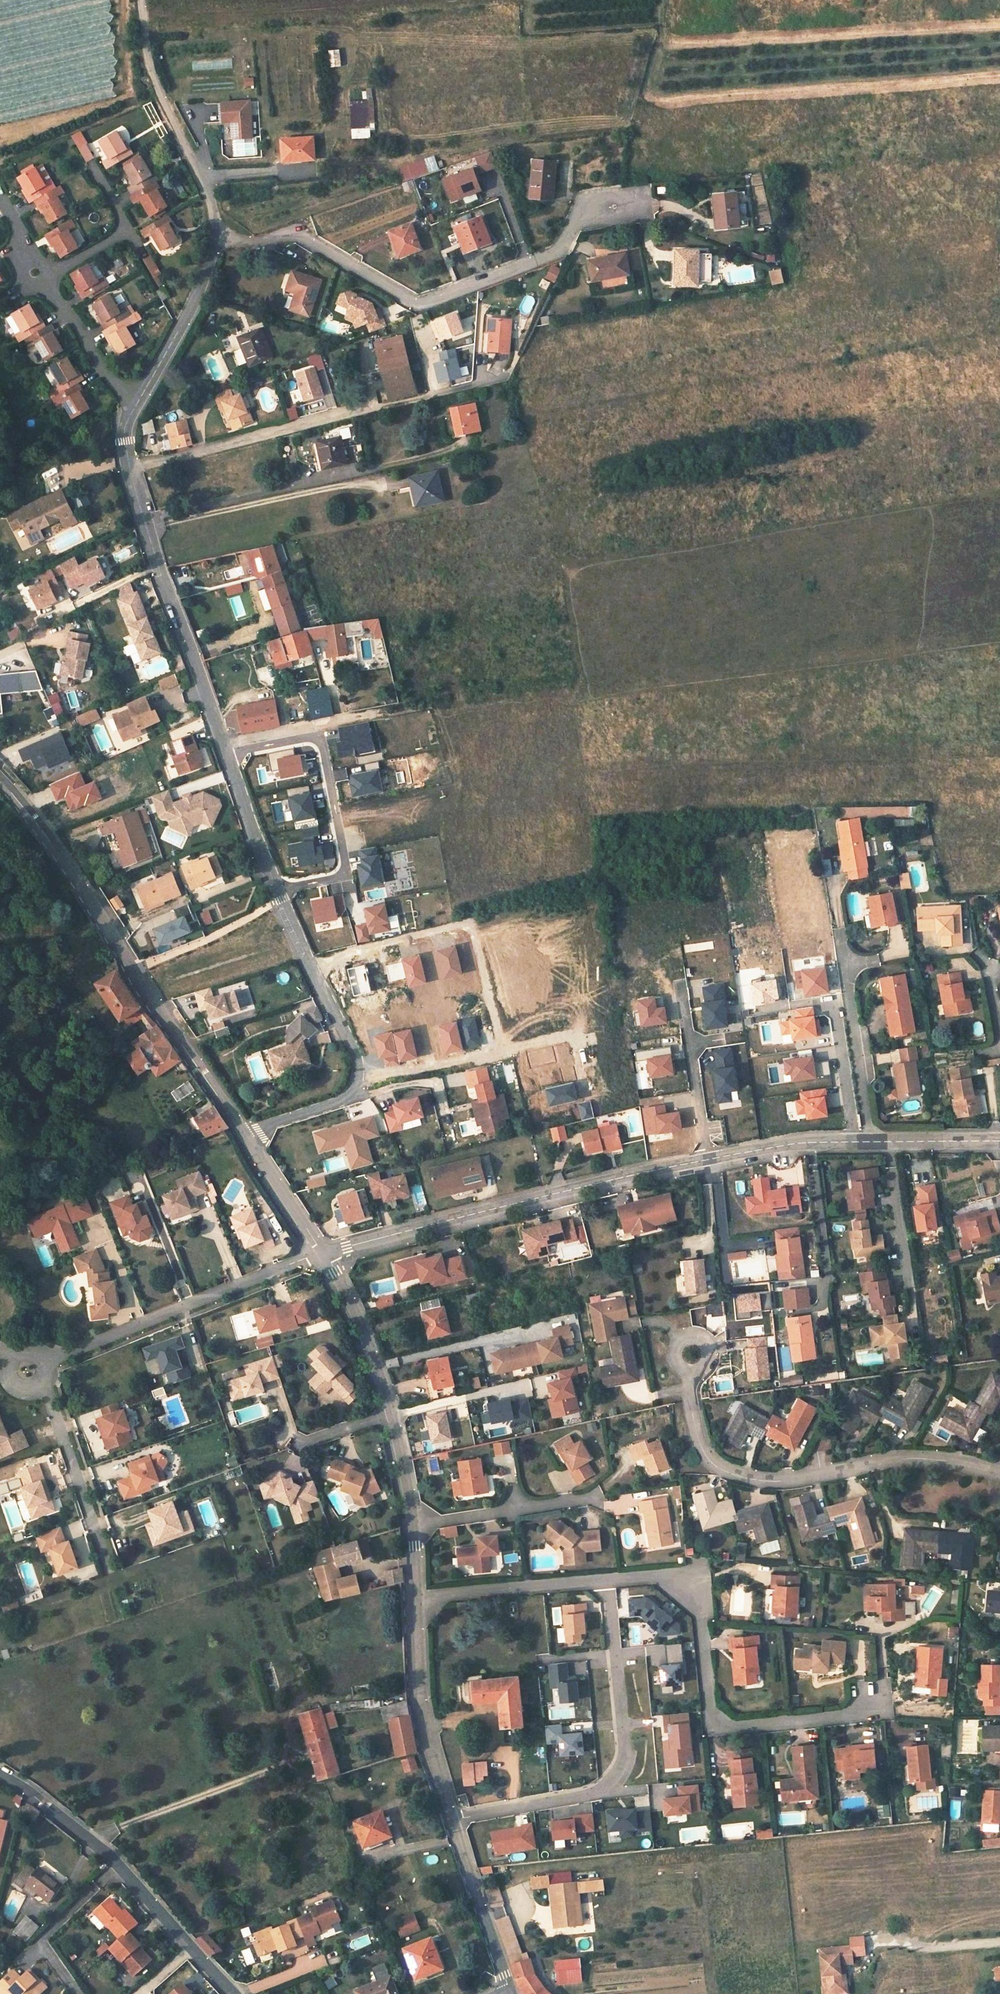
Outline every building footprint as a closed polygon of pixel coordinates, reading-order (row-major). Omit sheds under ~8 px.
[(330,51),(331,68),(343,67),(341,50),(330,51)] [(252,136),(249,100),(222,103),(223,121),(232,121),(233,138),(252,136)] [(368,101),(352,101),(352,127),(370,126),(368,101)] [(69,134),(76,146),(85,161),(90,157),(76,130),(69,134)] [(130,154),(125,145),(122,147),(114,130),(96,140),(106,157),(99,160),(104,168),(130,154)] [(313,137),(282,139),(283,161),(315,158),(313,137)] [(491,151),(476,156),(480,166),(444,179),(452,201),(481,189),(475,174),(497,166),(491,151)] [(154,183),(156,182),(152,173),(149,175),(138,154),(120,164),(131,184),(125,187),(129,196),(154,183)] [(403,183),(440,170),(436,156),(399,168),(403,183)] [(553,199),(556,162),(534,160),(530,185),(536,185),(534,197),(553,199)] [(57,186),(52,178),(45,182),(36,165),(18,175),(28,192),(26,193),(30,201),(35,199),(57,186)] [(412,180),(402,183),(405,191),(414,188),(412,180)] [(35,199),(38,205),(41,203),(50,220),(68,210),(58,194),(65,190),(61,183),(57,186),(35,199)] [(127,197),(131,204),(138,200),(146,217),(164,207),(155,191),(158,189),(154,183),(129,196),(127,197)] [(737,192),(715,195),(717,215),(718,215),(720,229),(741,226),(737,192)] [(139,231),(142,238),(149,234),(158,251),(176,241),(167,224),(169,223),(166,216),(139,231)] [(481,216),(456,226),(465,251),(490,242),(481,216)] [(45,232),(49,239),(52,237),(61,254),(79,243),(70,227),(76,223),(72,217),(45,232)] [(411,223),(390,231),(400,256),(421,248),(411,223)] [(699,250),(680,249),(680,268),(677,268),(676,285),(698,285),(698,280),(712,281),(712,253),(699,253),(699,250)] [(626,253),(588,261),(592,281),(630,274),(626,253)] [(148,256),(141,260),(151,278),(158,274),(148,256)] [(71,271),(81,288),(78,289),(82,296),(109,282),(96,258),(71,271)] [(782,267),(771,270),(774,283),(784,281),(782,267)] [(310,315),(321,280),(293,271),(286,289),(297,293),(292,309),(310,315)] [(153,292),(158,302),(167,297),(162,287),(153,292)] [(376,311),(373,304),(357,297),(357,295),(350,292),(343,295),(338,304),(350,310),(348,314),(358,318),(361,326),(368,324),(372,333),(387,327),(380,310),(376,311)] [(130,313),(126,306),(119,309),(110,293),(92,302),(101,319),(99,320),(103,328),(128,314),(130,313)] [(5,321),(14,338),(18,345),(24,341),(34,335),(44,328),(40,322),(38,323),(28,307),(5,321)] [(443,339),(463,331),(457,313),(432,322),(435,330),(439,328),(441,334),(443,339)] [(102,329),(106,336),(108,335),(116,351),(134,341),(125,325),(132,321),(128,314),(103,328),(102,329)] [(361,326),(358,318),(348,314),(347,318),(354,322),(357,328),(361,326)] [(510,352),(511,334),(513,320),(493,318),(491,333),(490,350),(510,352)] [(24,341),(29,348),(35,344),(46,361),(63,350),(52,333),(54,332),(50,325),(44,328),(34,335),(24,341)] [(260,329),(239,337),(250,365),(271,357),(260,329)] [(407,365),(401,338),(377,344),(384,371),(407,365)] [(435,364),(440,383),(461,378),(454,349),(440,352),(443,362),(435,364)] [(312,369),(324,367),(322,354),(311,356),(312,369)] [(83,378),(79,372),(77,373),(67,357),(50,367),(60,384),(54,387),(58,395),(78,382),(83,378)] [(384,371),(391,397),(415,391),(407,365),(384,371)] [(319,368),(299,371),(303,402),(324,399),(319,368)] [(53,398),(57,406),(64,401),(74,417),(91,406),(81,390),(83,389),(78,382),(58,395),(53,398)] [(226,409),(230,418),(235,417),(239,427),(253,421),(248,410),(247,411),(240,394),(233,396),(230,387),(214,394),(218,403),(223,401),(226,409)] [(223,401),(218,403),(221,411),(226,409),(223,401)] [(192,402),(180,407),(184,418),(196,413),(192,402)] [(482,431),(475,403),(451,408),(457,436),(482,431)] [(176,408),(167,412),(169,417),(178,414),(176,408)] [(235,417),(230,418),(234,429),(239,427),(235,417)] [(172,449),(191,444),(185,420),(166,425),(172,449)] [(152,426),(154,426),(153,421),(143,422),(144,432),(152,431),(152,426)] [(350,437),(348,427),(339,429),(341,436),(317,441),(323,469),(347,464),(341,439),(350,437)] [(443,500),(436,472),(414,477),(416,488),(415,488),(419,506),(443,500)] [(62,493),(60,488),(16,510),(19,515),(62,493)] [(62,493),(19,515),(32,542),(43,537),(39,528),(60,517),(64,526),(76,521),(62,493)] [(247,550),(255,572),(262,577),(282,635),(286,634),(286,635),(301,630),(273,545),(247,550)] [(87,583),(88,587),(106,578),(97,560),(80,569),(75,559),(61,565),(72,586),(85,580),(87,583)] [(53,593),(61,590),(51,570),(43,574),(47,582),(30,590),(39,609),(57,600),(55,597),(53,593)] [(72,586),(73,590),(87,583),(85,580),(72,586)] [(120,588),(124,598),(135,593),(131,583),(120,588)] [(241,583),(226,586),(228,594),(243,590),(241,583)] [(148,615),(139,592),(135,593),(124,598),(121,599),(144,659),(162,652),(154,630),(151,622),(149,617),(148,618),(146,615),(148,615)] [(330,647),(326,648),(328,657),(359,652),(356,634),(346,635),(344,622),(328,625),(329,636),(330,647)] [(318,638),(329,636),(328,625),(317,627),(318,638)] [(313,653),(309,640),(318,638),(317,627),(311,627),(307,628),(308,630),(280,638),(281,639),(270,642),(276,664),(285,661),(313,653)] [(18,628),(7,633),(11,641),(22,636),(18,628)] [(63,673),(84,678),(88,659),(89,659),(92,642),(72,638),(69,655),(70,655),(68,662),(65,661),(63,673)] [(2,711),(1,694),(31,691),(29,674),(20,675),(20,672),(0,674),(0,711),(2,711)] [(177,673),(161,680),(164,688),(181,681),(177,673)] [(331,713),(327,688),(307,692),(312,717),(331,713)] [(127,711),(121,713),(121,715),(125,723),(125,724),(126,726),(122,728),(126,739),(151,729),(149,724),(162,719),(158,709),(155,710),(149,696),(131,704),(133,708),(135,710),(129,712),(127,711)] [(238,706),(243,730),(279,723),(275,699),(238,706)] [(101,717),(97,708),(80,715),(84,724),(101,717)] [(116,715),(122,728),(126,726),(125,724),(125,723),(121,715),(121,713),(116,715)] [(205,767),(195,736),(176,743),(181,758),(176,760),(182,775),(205,767)] [(63,791),(84,783),(81,775),(60,783),(63,791)] [(164,819),(168,821),(174,824),(185,830),(189,823),(202,818),(209,821),(218,800),(203,792),(191,797),(184,800),(172,804),(167,791),(158,794),(152,796),(158,814),(161,813),(164,819)] [(185,830),(174,824),(168,821),(171,827),(189,836),(193,827),(203,824),(211,826),(220,805),(218,800),(209,821),(202,818),(189,823),(185,830)] [(143,810),(101,824),(103,832),(115,828),(124,854),(122,855),(125,864),(151,855),(140,824),(148,821),(143,810)] [(840,822),(847,869),(867,866),(860,819),(840,822)] [(193,888),(202,884),(201,882),(208,879),(217,876),(216,873),(212,861),(211,858),(202,861),(194,864),(193,862),(185,865),(193,888)] [(223,870),(219,858),(212,861),(216,873),(223,870)] [(827,859),(819,861),(823,876),(831,874),(827,859)] [(173,873),(139,886),(146,904),(164,897),(165,900),(182,893),(173,873)] [(898,921),(892,892),(871,895),(874,913),(867,915),(869,927),(898,921)] [(343,893),(312,900),(316,924),(338,920),(338,917),(341,917),(346,908),(343,893)] [(164,897),(146,904),(147,907),(165,900),(164,897)] [(390,929),(386,903),(364,907),(366,923),(355,924),(358,943),(370,941),(368,933),(390,929)] [(957,906),(922,907),(919,908),(919,919),(923,919),(924,929),(937,928),(943,928),(943,933),(944,946),(963,944),(961,915),(957,916),(957,906)] [(214,923),(209,911),(202,914),(206,925),(214,923)] [(191,914),(157,924),(163,942),(197,931),(191,914)] [(465,973),(457,945),(452,946),(437,950),(445,978),(465,973)] [(408,987),(426,983),(420,955),(402,959),(403,962),(406,977),(408,987)] [(403,962),(386,966),(389,981),(406,977),(403,962)] [(353,967),(346,969),(354,996),(373,991),(366,964),(353,967)] [(122,1019),(142,1006),(121,975),(120,967),(97,982),(122,1019)] [(964,993),(961,973),(960,973),(940,976),(945,1003),(949,1002),(952,1015),(973,1011),(970,998),(965,999),(964,993)] [(915,1030),(906,974),(887,977),(890,995),(885,995),(888,1010),(891,1010),(893,1024),(895,1033),(915,1030)] [(235,1011),(229,994),(208,1000),(205,990),(191,995),(197,1013),(204,1010),(207,1019),(235,1011)] [(142,1018),(150,1030),(157,1025),(146,1012),(142,1006),(122,1019),(127,1027),(142,1018)] [(322,1021),(317,1009),(309,1012),(314,1024),(322,1021)] [(481,1045),(475,1016),(458,1020),(465,1048),(479,1045),(481,1045)] [(292,1069),(310,1063),(302,1042),(314,1030),(300,1017),(288,1030),(289,1031),(288,1033),(287,1044),(289,1046),(271,1052),(277,1071),(291,1066),(292,1069)] [(457,1021),(439,1025),(446,1053),(449,1052),(463,1049),(457,1021)] [(150,1030),(135,1040),(140,1047),(128,1056),(139,1072),(151,1064),(158,1074),(181,1058),(157,1025),(150,1030)] [(214,1030),(217,1038),(230,1033),(227,1026),(214,1030)] [(411,1027),(393,1032),(400,1060),(414,1057),(418,1056),(411,1027)] [(392,1031),(374,1035),(379,1057),(379,1059),(384,1058),(386,1066),(400,1065),(392,1031)] [(920,1094),(915,1062),(918,1062),(916,1047),(900,1050),(902,1064),(894,1066),(898,1090),(889,1091),(888,1094),(888,1097),(891,1099),(920,1094)] [(972,1091),(968,1067),(951,1070),(956,1098),(953,1099),(956,1117),(980,1113),(977,1095),(973,1095),(972,1091)] [(506,1127),(502,1111),(506,1110),(502,1097),(496,1098),(492,1084),(477,1087),(480,1102),(477,1103),(483,1126),(484,1132),(489,1131),(502,1128),(506,1127)] [(385,1113),(390,1131),(401,1128),(399,1122),(423,1116),(418,1098),(394,1104),(395,1111),(385,1113)] [(474,1104),(480,1127),(483,1126),(477,1103),(474,1104)] [(221,1114),(215,1105),(197,1118),(206,1136),(230,1126),(221,1114)] [(372,1118),(315,1134),(320,1151),(345,1144),(352,1168),(371,1162),(365,1139),(377,1136),(372,1118)] [(552,1128),(555,1142),(567,1139),(564,1125),(552,1128)] [(617,1126),(583,1134),(587,1153),(604,1149),(622,1145),(617,1126)] [(491,1136),(503,1133),(502,1128),(489,1131),(491,1136)] [(604,1149),(604,1154),(623,1149),(622,1145),(604,1149)] [(479,1157),(430,1169),(436,1192),(474,1183),(475,1187),(486,1184),(479,1157)] [(209,1189),(198,1164),(175,1173),(179,1181),(162,1188),(170,1207),(186,1200),(188,1204),(197,1201),(195,1195),(209,1189)] [(878,1179),(876,1167),(851,1171),(853,1189),(855,1198),(853,1198),(854,1209),(855,1209),(856,1214),(866,1213),(865,1207),(873,1206),(872,1196),(873,1196),(873,1193),(872,1190),(870,1180),(874,1179),(878,1179)] [(410,1195),(405,1175),(381,1181),(379,1171),(367,1174),(374,1199),(384,1196),(385,1201),(410,1195)] [(304,1178),(306,1187),(324,1184),(322,1176),(304,1178)] [(768,1176),(753,1178),(756,1196),(746,1197),(748,1213),(773,1210),(772,1206),(787,1204),(787,1208),(801,1206),(798,1186),(769,1190),(768,1176)] [(934,1184),(919,1186),(921,1200),(927,1202),(928,1204),(922,1205),(914,1206),(918,1230),(936,1227),(933,1209),(937,1209),(934,1184)] [(855,1198),(853,1189),(846,1189),(849,1210),(854,1209),(853,1198),(855,1198)] [(366,1199),(363,1190),(356,1192),(359,1201),(366,1199)] [(347,1222),(364,1217),(359,1201),(356,1192),(339,1197),(342,1208),(334,1210),(340,1228),(348,1225),(347,1222)] [(635,1202),(619,1206),(624,1226),(631,1225),(632,1229),(633,1233),(655,1227),(653,1223),(653,1219),(661,1217),(662,1221),(675,1218),(669,1194),(641,1201),(642,1204),(636,1205),(635,1202)] [(133,1205),(129,1195),(112,1202),(122,1226),(128,1224),(131,1232),(133,1236),(141,1239),(150,1236),(153,1227),(147,1214),(142,1216),(137,1203),(133,1205)] [(93,1214),(86,1197),(30,1221),(37,1237),(55,1230),(64,1251),(80,1244),(72,1223),(93,1214)] [(371,1215),(366,1199),(359,1201),(364,1217),(371,1215)] [(186,1200),(170,1207),(172,1211),(188,1204),(186,1200)] [(142,1201),(137,1203),(142,1216),(147,1214),(142,1201)] [(787,1204),(772,1206),(773,1210),(773,1215),(802,1211),(801,1206),(787,1208),(787,1204)] [(238,1218),(255,1211),(254,1208),(233,1216),(241,1236),(244,1235),(238,1218)] [(999,1237),(999,1228),(995,1209),(980,1214),(979,1210),(965,1214),(967,1222),(960,1224),(964,1239),(971,1237),(974,1245),(999,1237)] [(259,1220),(255,1211),(238,1218),(244,1235),(248,1245),(265,1238),(268,1246),(276,1243),(266,1218),(259,1220)] [(856,1255),(865,1254),(867,1262),(876,1260),(875,1253),(884,1252),(882,1239),(882,1235),(873,1236),(874,1240),(870,1240),(870,1236),(867,1220),(865,1220),(866,1213),(856,1214),(857,1221),(854,1222),(855,1230),(856,1239),(854,1239),(855,1247),(856,1255)] [(965,1214),(955,1217),(957,1225),(960,1224),(967,1222),(965,1214)] [(535,1226),(522,1229),(525,1240),(530,1238),(535,1256),(549,1252),(546,1243),(564,1238),(565,1241),(577,1238),(572,1219),(561,1222),(560,1219),(541,1224),(542,1226),(535,1228),(535,1226)] [(128,1224),(122,1226),(125,1234),(131,1232),(128,1224)] [(802,1268),(797,1227),(774,1230),(778,1255),(780,1255),(783,1271),(802,1268)] [(963,1248),(974,1245),(971,1237),(964,1239),(961,1240),(963,1248)] [(530,1238),(525,1240),(530,1257),(535,1256),(530,1238)] [(105,1268),(97,1248),(75,1257),(81,1272),(88,1269),(92,1267),(94,1271),(94,1274),(97,1274),(98,1283),(95,1283),(95,1285),(98,1305),(92,1306),(93,1318),(109,1316),(108,1311),(119,1310),(115,1281),(110,1281),(109,1272),(105,1272),(105,1268)] [(958,1249),(947,1253),(948,1263),(960,1259),(958,1249)] [(727,1261),(746,1258),(745,1252),(726,1255),(727,1261)] [(417,1260),(416,1256),(401,1260),(406,1278),(420,1275),(421,1281),(430,1279),(438,1276),(440,1282),(465,1276),(459,1256),(442,1260),(441,1254),(424,1258),(417,1260)] [(702,1259),(684,1261),(685,1274),(687,1294),(705,1292),(702,1259)] [(401,1260),(395,1262),(400,1280),(406,1278),(401,1260)] [(868,1271),(864,1272),(866,1283),(868,1282),(869,1292),(872,1309),(879,1308),(880,1315),(882,1315),(891,1314),(890,1306),(895,1306),(893,1294),(889,1295),(887,1282),(887,1279),(886,1279),(884,1269),(878,1270),(876,1260),(867,1262),(868,1271)] [(91,1286),(95,1285),(95,1283),(98,1283),(97,1274),(94,1274),(94,1271),(92,1267),(88,1269),(89,1271),(91,1286)] [(804,1276),(802,1268),(783,1271),(778,1271),(779,1280),(804,1276)] [(864,1272),(859,1272),(862,1293),(869,1292),(868,1282),(866,1283),(864,1272)] [(982,1275),(988,1303),(999,1301),(999,1277),(995,1278),(994,1272),(982,1275)] [(430,1279),(431,1285),(440,1282),(438,1276),(430,1279)] [(782,1308),(808,1307),(807,1286),(780,1288),(782,1308)] [(480,1291),(467,1295),(468,1302),(482,1299),(480,1291)] [(760,1310),(772,1309),(770,1292),(734,1296),(736,1319),(750,1318),(750,1309),(759,1308),(760,1310)] [(387,1306),(384,1296),(375,1299),(377,1308),(387,1306)] [(449,1331),(443,1306),(441,1296),(420,1301),(423,1311),(425,1310),(427,1320),(425,1320),(429,1336),(449,1331)] [(613,1319),(612,1316),(618,1315),(619,1318),(628,1316),(627,1313),(625,1301),(625,1298),(591,1304),(597,1341),(611,1338),(616,1337),(613,1319)] [(637,1312),(634,1299),(625,1301),(627,1313),(637,1312)] [(298,1325),(292,1303),(277,1307),(276,1304),(255,1309),(257,1318),(263,1317),(266,1329),(282,1325),(283,1329),(298,1325)] [(890,1358),(908,1355),(903,1322),(898,1323),(896,1314),(891,1315),(891,1314),(882,1315),(884,1325),(875,1326),(878,1344),(888,1342),(890,1358)] [(816,1358),(809,1316),(787,1319),(788,1327),(794,1327),(797,1345),(791,1346),(793,1362),(816,1358)] [(263,1317),(257,1318),(261,1331),(266,1329),(263,1317)] [(572,1333),(570,1325),(553,1329),(555,1337),(572,1333)] [(875,1326),(869,1327),(872,1344),(878,1344),(875,1326)] [(788,1327),(791,1346),(797,1345),(794,1327),(788,1327)] [(504,1371),(576,1353),(572,1333),(555,1337),(499,1351),(504,1371)] [(611,1338),(616,1364),(601,1366),(605,1385),(622,1381),(622,1379),(629,1377),(630,1380),(637,1378),(629,1334),(616,1337),(611,1338)] [(272,1336),(257,1340),(259,1347),(273,1344),(272,1336)] [(768,1378),(764,1337),(748,1338),(748,1348),(745,1349),(748,1380),(768,1378)] [(172,1381),(191,1375),(187,1362),(183,1364),(177,1346),(171,1348),(168,1340),(156,1345),(159,1353),(165,1371),(168,1369),(172,1381)] [(334,1355),(324,1344),(320,1345),(310,1354),(315,1359),(313,1362),(320,1370),(320,1377),(314,1384),(322,1393),(332,1383),(344,1396),(353,1387),(353,1383),(339,1368),(345,1362),(336,1354),(334,1355)] [(504,1371),(499,1351),(492,1353),(497,1372),(504,1371)] [(946,1354),(933,1355),(933,1364),(947,1362),(946,1354)] [(279,1375),(273,1355),(245,1365),(248,1374),(227,1381),(231,1393),(244,1389),(246,1394),(264,1388),(262,1381),(260,1378),(264,1376),(265,1380),(279,1375)] [(447,1356),(429,1361),(432,1376),(426,1377),(431,1399),(455,1393),(447,1356)] [(560,1372),(562,1380),(548,1383),(550,1391),(553,1390),(555,1399),(559,1414),(578,1410),(571,1378),(577,1377),(575,1368),(560,1372)] [(320,1377),(320,1370),(310,1380),(314,1384),(320,1377)] [(993,1372),(974,1403),(976,1404),(987,1410),(991,1413),(999,1397),(999,1396),(999,1376),(993,1372)] [(803,1373),(793,1375),(793,1378),(783,1380),(784,1385),(805,1383),(803,1373)] [(478,1377),(471,1378),(473,1388),(480,1387),(478,1377)] [(881,1413),(896,1422),(898,1419),(904,1423),(903,1425),(910,1430),(932,1390),(915,1381),(902,1404),(889,1397),(884,1408),(881,1413)] [(246,1394),(244,1389),(231,1393),(233,1399),(246,1394)] [(869,1417),(868,1420),(875,1424),(881,1413),(884,1408),(854,1392),(836,1423),(852,1433),(862,1416),(863,1413),(869,1417)] [(510,1421),(530,1419),(526,1396),(483,1401),(486,1422),(510,1419),(510,1421)] [(559,1414),(555,1399),(549,1400),(553,1416),(559,1414)] [(764,1431),(781,1440),(782,1437),(789,1441),(787,1444),(794,1447),(815,1408),(799,1399),(787,1422),(773,1415),(770,1420),(764,1431)] [(120,1408),(118,1400),(103,1405),(106,1413),(104,1414),(110,1432),(104,1434),(108,1446),(128,1439),(124,1428),(128,1427),(131,1426),(125,1407),(120,1408)] [(971,1401),(964,1414),(950,1407),(941,1423),(957,1432),(959,1429),(965,1432),(964,1435),(971,1439),(987,1410),(976,1404),(974,1403),(971,1401)] [(770,1420),(741,1404),(723,1436),(739,1445),(748,1429),(750,1427),(756,1430),(754,1433),(761,1437),(764,1431),(770,1420)] [(446,1411),(427,1415),(432,1441),(451,1437),(446,1411)] [(22,1429),(9,1435),(0,1413),(0,1454),(0,1455),(28,1444),(22,1429)] [(110,1432),(104,1414),(98,1416),(104,1434),(110,1432)] [(132,1438),(128,1427),(124,1428),(128,1439),(132,1438)] [(564,1451),(573,1467),(570,1468),(578,1482),(593,1473),(585,1461),(591,1458),(581,1440),(575,1444),(570,1434),(555,1443),(561,1452),(564,1451)] [(509,1452),(507,1440),(491,1443),(493,1455),(509,1452)] [(645,1457),(650,1472),(654,1473),(669,1468),(659,1440),(648,1444),(647,1440),(631,1446),(636,1460),(645,1457)] [(160,1479),(157,1471),(163,1469),(168,1459),(167,1455),(160,1451),(151,1454),(153,1458),(147,1460),(146,1456),(130,1461),(134,1474),(120,1479),(125,1496),(141,1491),(139,1486),(150,1482),(160,1479)] [(561,1452),(570,1468),(573,1467),(564,1451),(561,1452)] [(479,1457),(458,1460),(461,1480),(452,1481),(454,1494),(463,1493),(463,1494),(484,1491),(482,1475),(479,1457)] [(357,1467),(335,1458),(329,1473),(346,1479),(343,1487),(358,1494),(362,1505),(374,1500),(371,1493),(379,1489),(371,1468),(363,1471),(363,1473),(356,1470),(357,1467)] [(48,1491),(38,1462),(18,1469),(23,1484),(21,1485),(28,1505),(32,1504),(34,1505),(37,1513),(54,1507),(50,1495),(47,1496),(45,1492),(48,1491)] [(283,1477),(282,1472),(260,1479),(264,1492),(272,1490),(274,1495),(292,1504),(295,1514),(302,1512),(304,1520),(309,1519),(307,1511),(312,1509),(310,1503),(320,1499),(315,1482),(300,1486),(294,1483),(292,1478),(287,1480),(283,1477)] [(141,1491),(152,1487),(150,1482),(139,1486),(141,1491)] [(711,1498),(714,1497),(712,1490),(694,1495),(703,1527),(736,1517),(735,1512),(731,1500),(716,1504),(713,1505),(711,1498)] [(815,1516),(811,1502),(808,1503),(806,1494),(790,1499),(803,1540),(810,1538),(810,1534),(816,1532),(817,1536),(835,1530),(834,1525),(830,1511),(822,1514),(823,1517),(816,1519),(815,1516)] [(645,1511),(650,1546),(672,1543),(667,1507),(664,1507),(662,1497),(640,1501),(641,1512),(645,1511)] [(834,1525),(847,1521),(855,1547),(873,1542),(860,1498),(829,1507),(830,1511),(834,1525)] [(178,1512),(173,1499),(150,1508),(154,1520),(147,1522),(155,1542),(195,1527),(187,1509),(178,1512)] [(776,1535),(767,1503),(759,1505),(760,1509),(753,1511),(752,1507),(735,1512),(736,1517),(740,1530),(754,1526),(758,1541),(776,1535)] [(32,1504),(28,1505),(32,1515),(37,1513),(34,1505),(32,1504)] [(302,1512),(295,1514),(298,1522),(304,1520),(302,1512)] [(600,1549),(598,1531),(582,1533),(582,1535),(578,1535),(572,1531),(573,1530),(570,1527),(568,1530),(562,1525),(564,1523),(559,1519),(551,1520),(541,1531),(547,1535),(550,1535),(556,1539),(558,1539),(561,1541),(566,1545),(563,1549),(565,1563),(586,1561),(585,1554),(583,1553),(583,1550),(600,1549)] [(65,1540),(59,1525),(36,1534),(39,1542),(48,1539),(50,1546),(59,1571),(78,1565),(68,1539),(65,1540)] [(938,1532),(905,1529),(904,1537),(907,1538),(907,1545),(903,1544),(902,1562),(920,1564),(922,1549),(937,1550),(938,1532)] [(971,1535),(938,1532),(937,1550),(951,1552),(950,1566),(969,1568),(970,1550),(966,1549),(967,1542),(971,1543),(971,1535)] [(479,1546),(457,1548),(458,1556),(463,1556),(463,1563),(474,1562),(475,1571),(489,1570),(488,1553),(498,1552),(496,1535),(478,1537),(479,1546)] [(556,1539),(550,1535),(547,1540),(556,1547),(561,1541),(558,1539),(556,1539)] [(48,1539),(39,1542),(42,1549),(50,1546),(48,1539)] [(376,1589),(374,1582),(359,1586),(356,1575),(341,1578),(338,1566),(363,1558),(357,1540),(312,1554),(315,1567),(325,1602),(376,1589)] [(401,1568),(384,1571),(387,1586),(402,1582),(401,1568)] [(799,1576),(773,1575),(772,1585),(776,1586),(774,1613),(796,1614),(799,1576)] [(903,1618),(903,1599),(893,1600),(893,1583),(893,1582),(871,1582),(871,1594),(867,1594),(868,1607),(874,1607),(883,1607),(883,1610),(884,1618),(903,1618)] [(893,1600),(903,1599),(903,1582),(893,1583),(893,1600)] [(923,1592),(924,1585),(911,1584),(911,1591),(923,1592)] [(988,1591),(986,1607),(999,1608),(999,1592),(988,1591)] [(661,1634),(680,1633),(679,1623),(650,1599),(647,1603),(645,1601),(641,1598),(629,1599),(631,1615),(642,1614),(645,1616),(644,1617),(661,1632),(661,1634)] [(5,1609),(21,1606),(19,1599),(4,1603),(5,1609)] [(457,1601),(458,1613),(467,1612),(466,1601),(457,1601)] [(563,1605),(567,1641),(581,1640),(580,1632),(585,1631),(583,1613),(586,1612),(585,1603),(563,1605)] [(758,1636),(730,1638),(730,1649),(734,1649),(736,1666),(734,1666),(735,1683),(755,1681),(754,1672),(758,1672),(755,1646),(759,1645),(758,1636)] [(811,1665),(814,1665),(819,1665),(819,1671),(830,1672),(830,1661),(845,1662),(846,1642),(825,1640),(825,1646),(824,1651),(816,1650),(816,1646),(815,1646),(805,1645),(805,1650),(797,1649),(796,1663),(811,1665)] [(661,1684),(662,1694),(674,1692),(673,1683),(682,1683),(681,1673),(685,1672),(682,1642),(665,1644),(667,1664),(661,1665),(663,1684),(661,1684)] [(650,1665),(664,1664),(663,1645),(649,1645),(650,1665)] [(939,1678),(941,1648),(919,1646),(918,1663),(921,1664),(919,1685),(932,1686),(932,1693),(945,1694),(946,1678),(939,1678)] [(567,1678),(566,1662),(549,1664),(552,1687),(560,1687),(561,1701),(578,1700),(576,1678),(567,1678)] [(982,1664),(981,1679),(978,1680),(978,1697),(983,1697),(999,1697),(999,1680),(999,1664),(982,1664)] [(520,1694),(519,1675),(482,1678),(482,1674),(468,1676),(466,1677),(465,1678),(465,1680),(466,1694),(463,1695),(464,1699),(465,1700),(467,1702),(468,1702),(472,1702),(498,1700),(501,1726),(523,1724),(521,1701),(527,1700),(526,1694),(520,1694)] [(387,1707),(390,1721),(397,1756),(416,1753),(413,1734),(407,1701),(387,1707)] [(387,1707),(380,1708),(384,1723),(390,1721),(387,1707)] [(327,1729),(323,1715),(321,1708),(300,1714),(318,1779),(334,1774),(335,1777),(341,1775),(327,1729)] [(664,1747),(666,1767),(681,1766),(680,1759),(687,1758),(686,1746),(691,1745),(688,1712),(664,1715),(665,1731),(670,1730),(671,1740),(671,1747),(664,1747)] [(327,1729),(338,1726),(335,1713),(323,1715),(327,1729)] [(546,1725),(548,1743),(560,1741),(562,1754),(583,1752),(581,1732),(562,1734),(561,1724),(546,1725)] [(999,1748),(999,1726),(992,1726),(992,1724),(989,1724),(989,1726),(982,1726),(982,1744),(996,1744),(996,1748),(999,1748)] [(875,1770),(872,1744),(855,1746),(856,1747),(836,1749),(836,1759),(844,1759),(845,1769),(845,1773),(858,1772),(875,1770)] [(930,1778),(927,1744),(907,1746),(911,1780),(916,1779),(917,1788),(934,1787),(933,1778),(930,1778)] [(680,1759),(681,1766),(693,1764),(691,1745),(686,1746),(687,1758),(680,1759)] [(793,1747),(796,1778),(796,1781),(792,1782),(792,1778),(781,1779),(783,1799),(818,1796),(812,1745),(793,1747)] [(750,1749),(730,1751),(732,1775),(736,1775),(737,1784),(733,1785),(732,1785),(733,1795),(736,1794),(737,1804),(758,1802),(755,1772),(753,1772),(750,1749)] [(417,1768),(414,1757),(402,1761),(405,1772),(417,1768)] [(844,1759),(836,1759),(837,1770),(845,1769),(844,1759)] [(485,1762),(463,1764),(464,1783),(474,1783),(474,1780),(473,1774),(480,1774),(486,1773),(485,1762)] [(664,1798),(666,1814),(700,1810),(697,1785),(683,1787),(684,1796),(680,1797),(664,1798)] [(959,1796),(960,1787),(950,1787),(950,1795),(959,1796)] [(984,1791),(982,1822),(998,1823),(999,1823),(999,1792),(984,1791)] [(33,1807),(23,1819),(31,1825),(36,1818),(45,1825),(49,1821),(33,1807)] [(652,1831),(650,1812),(636,1813),(636,1811),(628,1812),(619,1813),(619,1810),(607,1811),(609,1833),(620,1831),(621,1838),(633,1836),(632,1830),(637,1830),(637,1832),(652,1831)] [(391,1838),(381,1813),(353,1823),(363,1848),(391,1838)] [(552,1824),(554,1841),(576,1839),(576,1833),(595,1831),(593,1815),(574,1817),(574,1821),(552,1824)] [(998,1831),(998,1823),(982,1822),(981,1830),(998,1831)] [(492,1833),(496,1855),(535,1848),(531,1825),(522,1826),(523,1828),(492,1833)] [(49,1903),(62,1886),(38,1868),(36,1870),(30,1866),(16,1883),(33,1897),(36,1893),(49,1903)] [(559,1875),(540,1877),(541,1887),(560,1885),(559,1875)] [(560,1885),(541,1887),(543,1907),(548,1906),(550,1929),(573,1926),(570,1903),(565,1904),(563,1884),(560,1885)] [(491,1905),(503,1904),(502,1890),(490,1891),(491,1905)] [(136,1924),(123,1909),(120,1912),(107,1898),(93,1911),(119,1939),(129,1930),(130,1930),(136,1924)] [(312,1915),(297,1921),(298,1923),(303,1937),(304,1940),(305,1940),(307,1946),(310,1947),(314,1946),(316,1942),(313,1937),(320,1934),(320,1933),(319,1930),(330,1926),(340,1922),(332,1902),(311,1911),(312,1915)] [(414,1915),(396,1921),(400,1932),(402,1936),(419,1930),(417,1925),(414,1915)] [(26,1941),(38,1927),(26,1916),(17,1927),(23,1933),(20,1936),(26,1941)] [(303,1937),(298,1923),(288,1927),(293,1941),(303,1937)] [(498,1927),(506,1950),(517,1946),(509,1924),(498,1927)] [(280,1954),(296,1948),(293,1941),(288,1927),(272,1934),(271,1930),(255,1936),(258,1943),(254,1945),(259,1957),(278,1950),(280,1954)] [(109,1949),(131,1975),(149,1960),(136,1946),(140,1942),(130,1930),(129,1930),(119,1939),(109,1949)] [(220,1952),(207,1936),(196,1940),(210,1956),(220,1952)] [(442,1970),(430,1940),(403,1950),(415,1981),(442,1970)] [(104,1943),(95,1953),(98,1957),(108,1947),(104,1943)] [(845,1973),(840,1974),(839,1965),(852,1964),(850,1946),(819,1949),(822,1986),(826,1986),(827,1993),(840,1993),(839,1984),(846,1984),(845,1973)] [(529,1960),(527,1954),(520,1956),(522,1962),(529,1960)] [(516,1980),(535,1976),(529,1960),(522,1962),(511,1966),(516,1980)] [(383,1965),(372,1970),(378,1982),(354,1992),(355,1993),(397,1993),(390,1977),(388,1978),(383,1965)] [(581,1969),(555,1971),(557,1983),(582,1981),(581,1969)] [(8,1975),(16,1983),(21,1978),(13,1970),(8,1975)] [(47,1988),(38,1979),(30,1970),(27,1973),(36,1982),(34,1983),(42,1992),(47,1988)] [(13,1993),(40,1993),(42,1992),(34,1983),(36,1982),(27,1973),(21,1978),(16,1983),(8,1975),(0,1982),(0,1993),(12,1993),(13,1993)] [(535,1976),(516,1980),(521,1993),(522,1993),(539,1993),(544,1989),(535,1976)] [(182,1986),(172,1993),(190,1993),(182,1986)]
